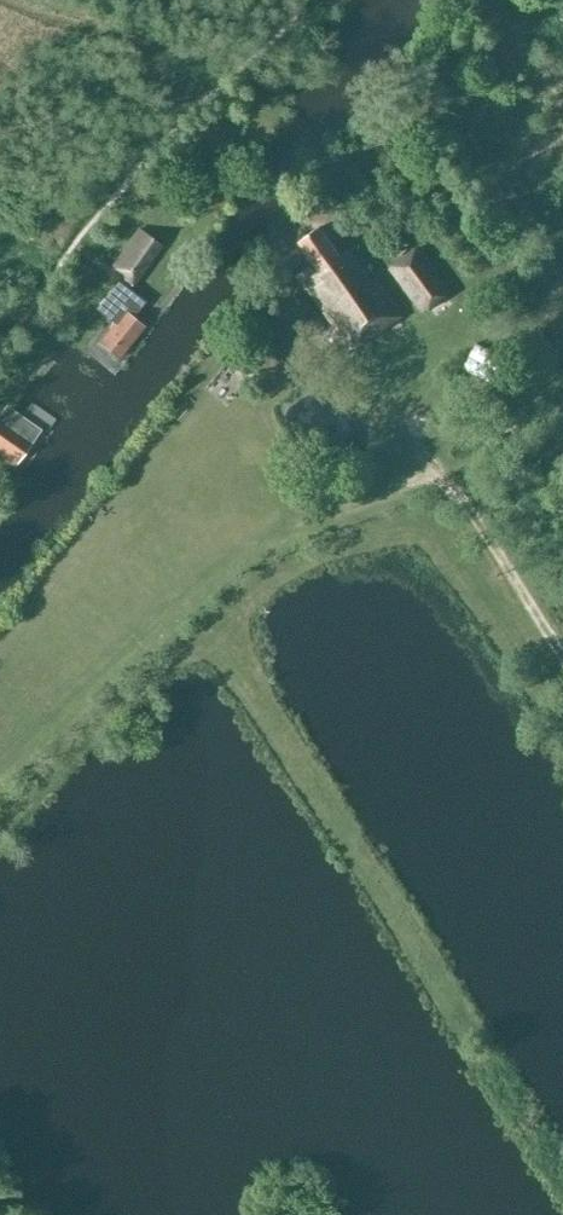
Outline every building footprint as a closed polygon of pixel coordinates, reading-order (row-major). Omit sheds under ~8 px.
[(341,255),(321,226),(300,241),(320,271),(304,282),(343,337),(352,331),(362,345),(405,315),(379,278),(375,281),(351,248),(341,255)] [(126,282),(124,285),(118,280),(96,308),(114,323),(98,343),(119,359),(145,326),(133,316),(145,301),(129,288),(131,285),(132,286),(162,245),(143,231),(116,268),(127,275),(124,280),(126,282)] [(452,290),(421,247),(391,268),(423,311),(452,290)] [(207,388),(221,399),(233,385),(219,374),(207,388)] [(0,423),(0,455),(16,466),(31,445),(0,423)]
